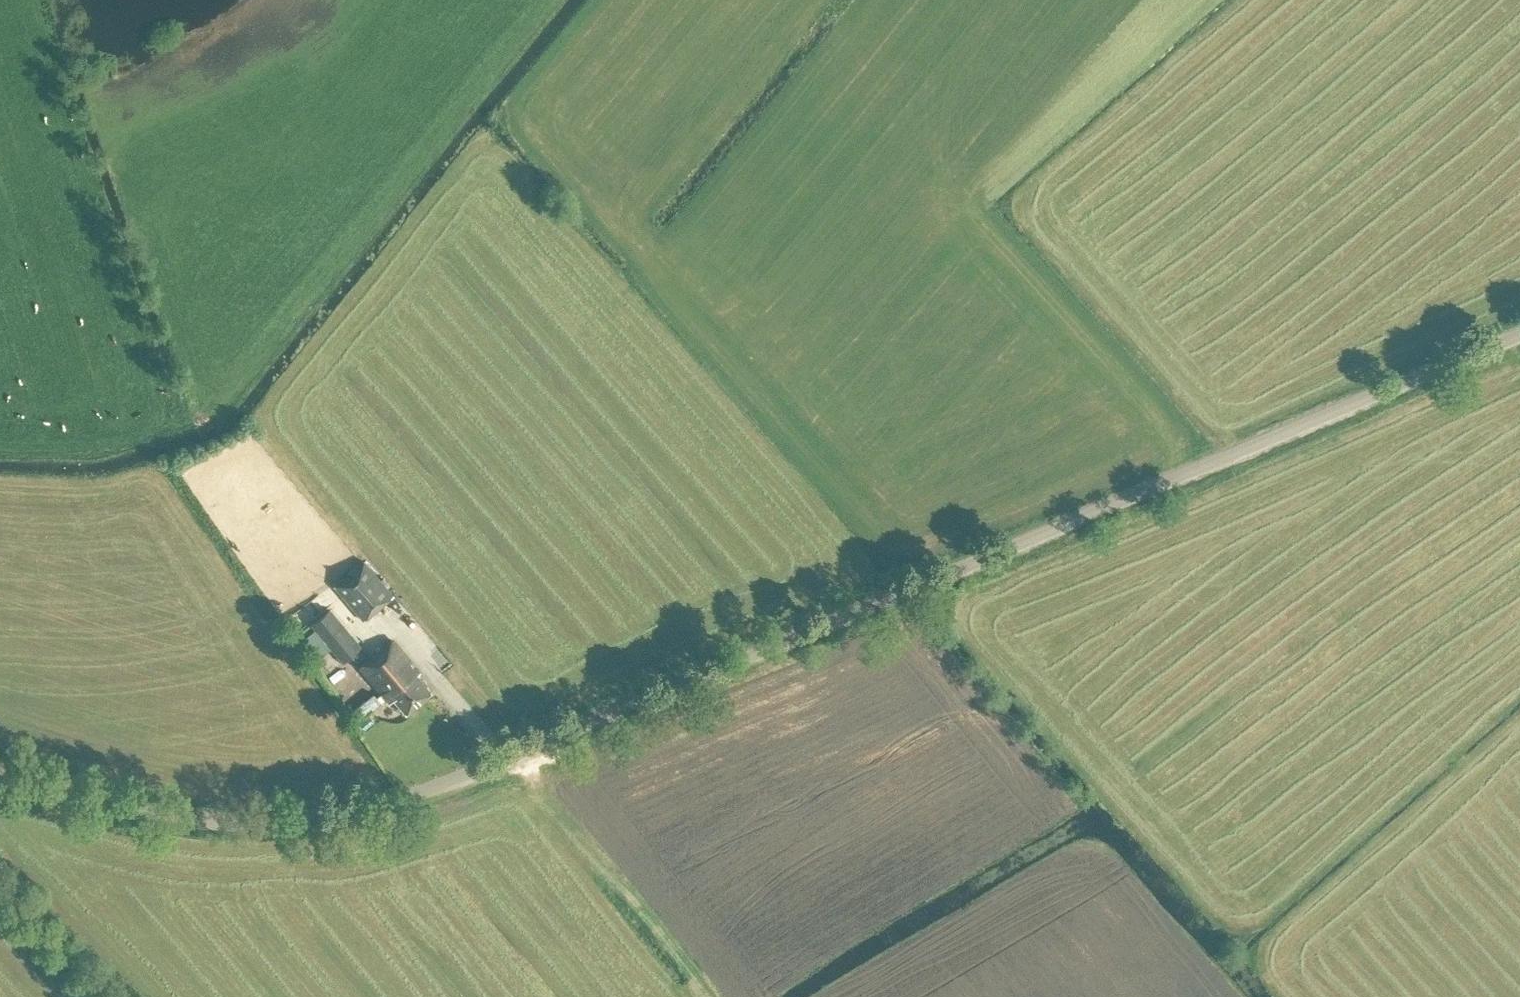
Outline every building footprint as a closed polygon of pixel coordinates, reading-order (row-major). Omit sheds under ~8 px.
[(363,620),(392,595),(363,561),(334,585),(363,620)] [(361,647),(329,608),(310,624),(342,662),(361,647)] [(358,668),(388,703),(393,699),(405,712),(430,691),(416,674),(420,671),(392,638),(358,668)] [(374,693),(351,711),(358,720),(380,702),(374,693)]
